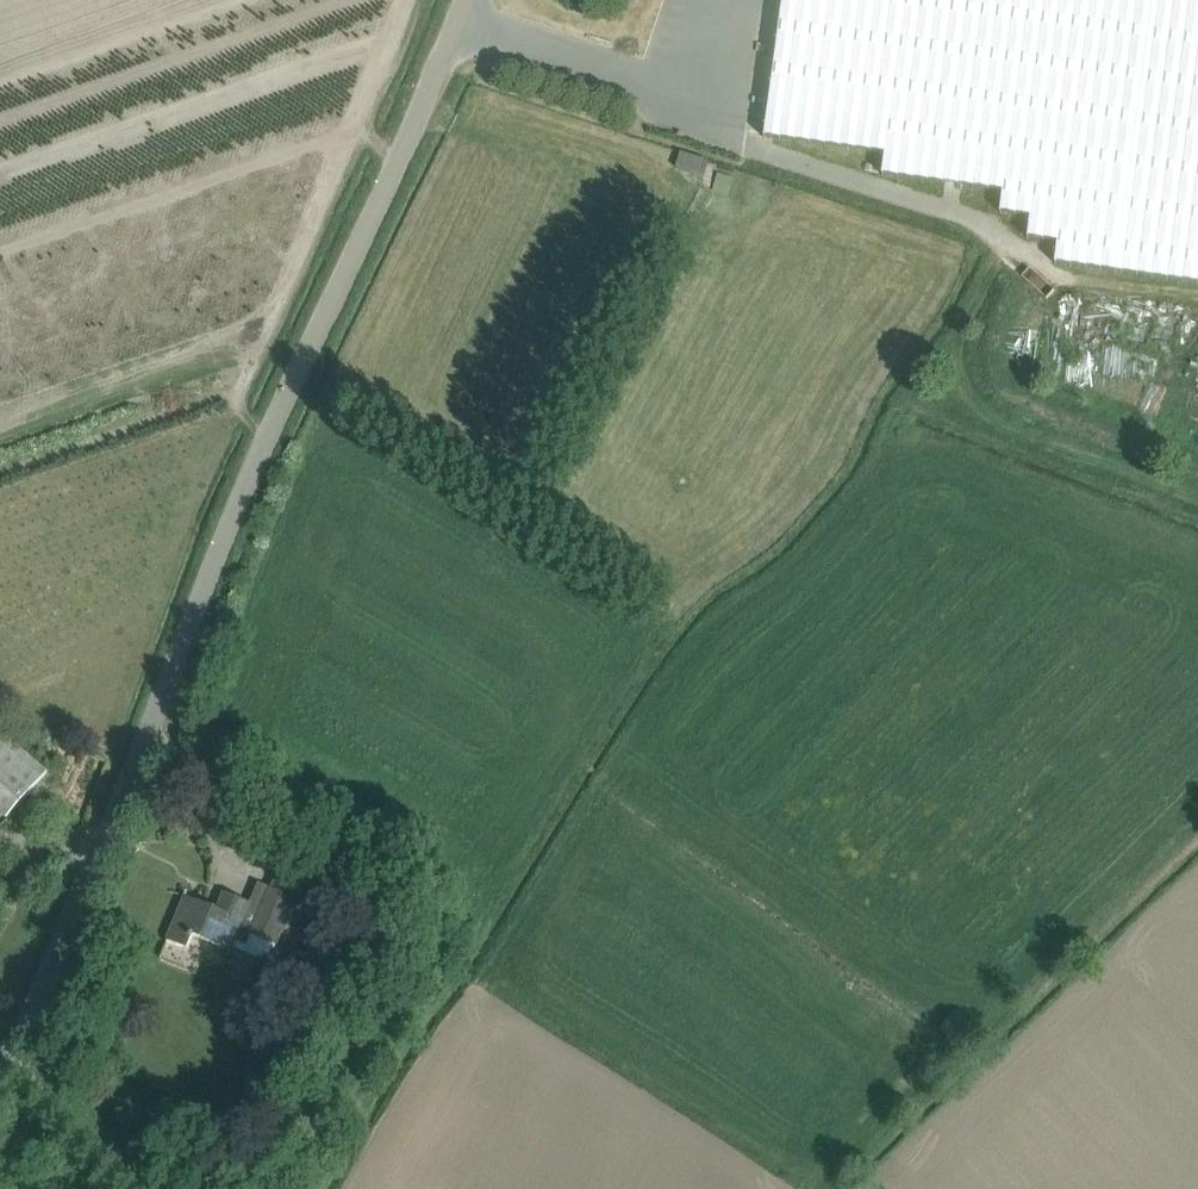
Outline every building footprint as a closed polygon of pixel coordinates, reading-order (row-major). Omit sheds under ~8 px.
[(764,137),(885,153),(882,174),(1003,191),(1000,212),(1030,216),(1027,237),(1057,241),(1054,263),(1197,282),(1197,0),(782,0),(764,137)] [(676,168),(704,177),(709,162),(681,153),(676,168)] [(733,179),(734,178),(718,173),(713,190),(726,194),(729,194),(729,193),(733,179)] [(7,818),(47,773),(0,731),(0,812),(7,818)] [(185,898),(166,942),(168,943),(169,940),(188,949),(194,935),(230,950),(235,940),(247,945),(251,934),(276,945),(295,899),(270,888),(260,911),(249,906),(250,903),(225,893),(217,910),(184,896),(184,897),(185,898)]
